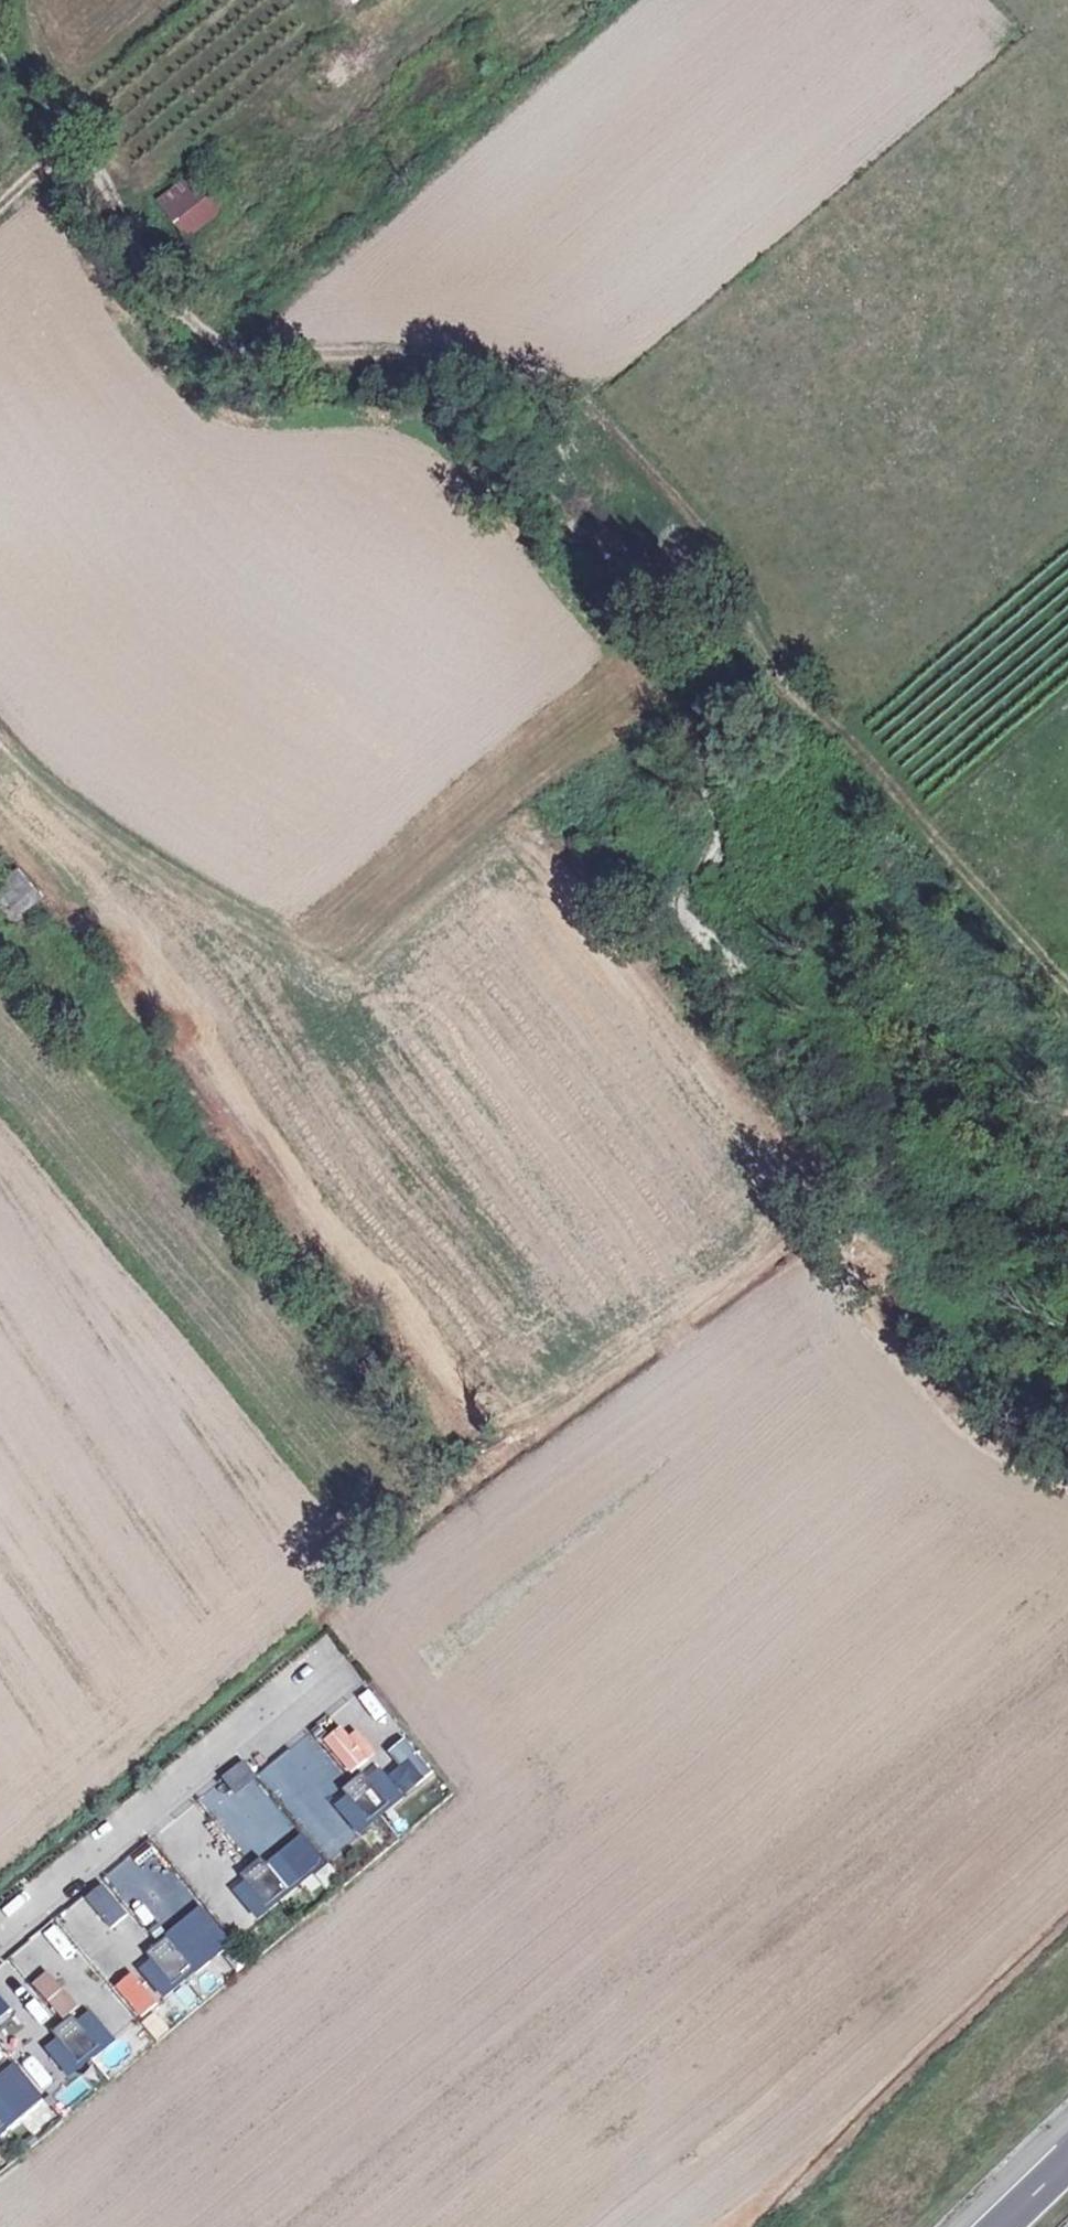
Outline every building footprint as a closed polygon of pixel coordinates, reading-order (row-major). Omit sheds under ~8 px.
[(341,16),(360,0),(328,0),(341,16)] [(163,201),(190,237),(224,208),(196,173),(163,201)] [(0,887),(0,892),(22,918),(43,901),(17,872),(0,887)] [(373,1756),(345,1720),(319,1740),(346,1776),(373,1756)] [(296,1823),(348,1785),(311,1734),(259,1771),(296,1823)] [(221,1829),(253,1804),(241,1788),(253,1778),(242,1764),(197,1798),(221,1829)] [(355,1800),(372,1821),(392,1804),(375,1783),(366,1772),(346,1789),(355,1800)] [(403,1796),(385,1775),(375,1783),(392,1804),(403,1796)] [(355,1800),(344,1808),(362,1830),(372,1821),(355,1800)] [(367,1828),(384,1849),(398,1838),(381,1816),(367,1828)] [(226,1827),(233,1856),(264,1848),(256,1819),(226,1827)] [(146,1844),(111,1879),(133,1900),(126,1907),(153,1934),(194,1893),(146,1844)] [(252,1886),(270,1907),(290,1890),(273,1869),(264,1858),(243,1875),(252,1886)] [(283,1860),(273,1869),(290,1890),(300,1882),(283,1860)] [(92,1952),(115,1935),(126,1950),(139,1941),(121,1917),(127,1913),(103,1882),(63,1912),(92,1952)] [(252,1886),(242,1894),(259,1915),(270,1907),(252,1886)] [(29,1977),(44,1963),(57,1975),(77,1954),(47,1924),(11,1959),(29,1977)] [(158,1965),(175,1986),(196,1969),(178,1948),(169,1937),(149,1954),(158,1965)] [(206,1960),(188,1939),(178,1948),(196,1969),(206,1960)] [(32,1991),(8,1961),(0,1967),(0,2017),(32,1991)] [(158,1965),(147,1973),(165,1995),(175,1986),(158,1965)] [(38,1996),(14,2013),(30,2036),(74,2004),(49,1969),(29,1983),(38,1996)] [(132,1969),(111,1985),(136,2017),(157,2001),(132,1969)] [(63,2044),(80,2065),(101,2048),(83,2027),(74,2016),(54,2033),(63,2044)] [(111,2040),(93,2018),(83,2027),(101,2048),(111,2040)] [(63,2044),(52,2052),(70,2074),(80,2065),(63,2044)] [(0,2099),(0,2120),(6,2127),(16,2118),(0,2099)]
